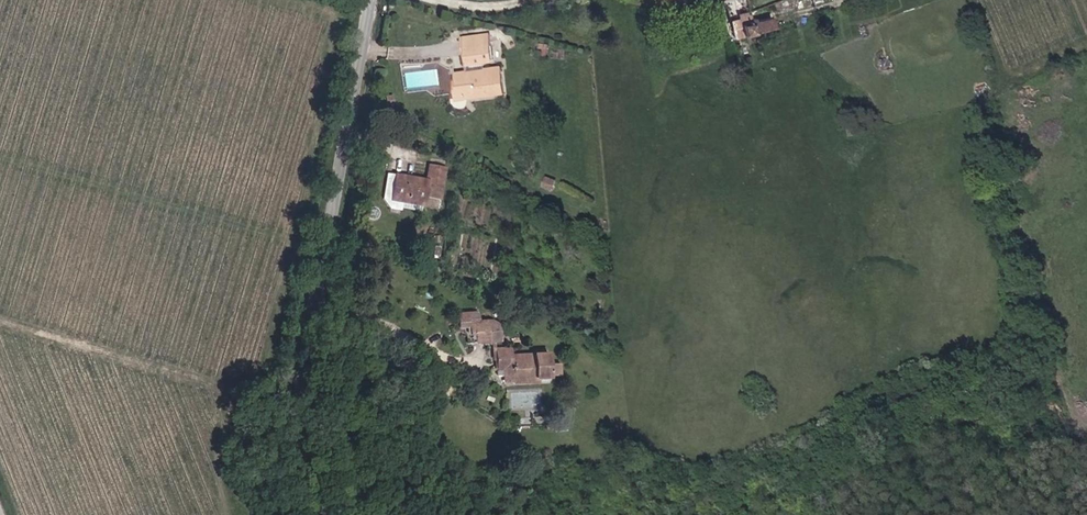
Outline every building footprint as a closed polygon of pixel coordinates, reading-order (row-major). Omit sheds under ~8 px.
[(747,4),(746,0),(727,0),(730,9),(739,37),(782,22),(779,12),(761,18),(759,13),(751,15),(747,4)] [(460,48),(464,48),(466,66),(453,67),(454,75),(451,75),(453,89),(454,97),(466,96),(478,94),(478,85),(490,84),(491,91),(507,89),(504,64),(486,66),(485,59),(494,58),(490,32),(464,36),(458,37),(460,48)] [(440,198),(445,165),(429,163),(427,180),(395,175),(390,198),(423,205),(424,196),(440,198)] [(466,321),(467,329),(467,336),(475,336),(475,342),(508,340),(508,331),(500,332),(499,327),(491,328),(491,323),(485,323),(485,320),(466,321)] [(514,348),(511,348),(496,348),(496,352),(497,369),(497,375),(506,375),(506,377),(533,376),(533,370),(539,370),(553,370),(553,367),(561,367),(561,356),(552,356),(552,351),(514,353),(514,348)] [(536,423),(535,411),(525,412),(526,423),(536,423)]
